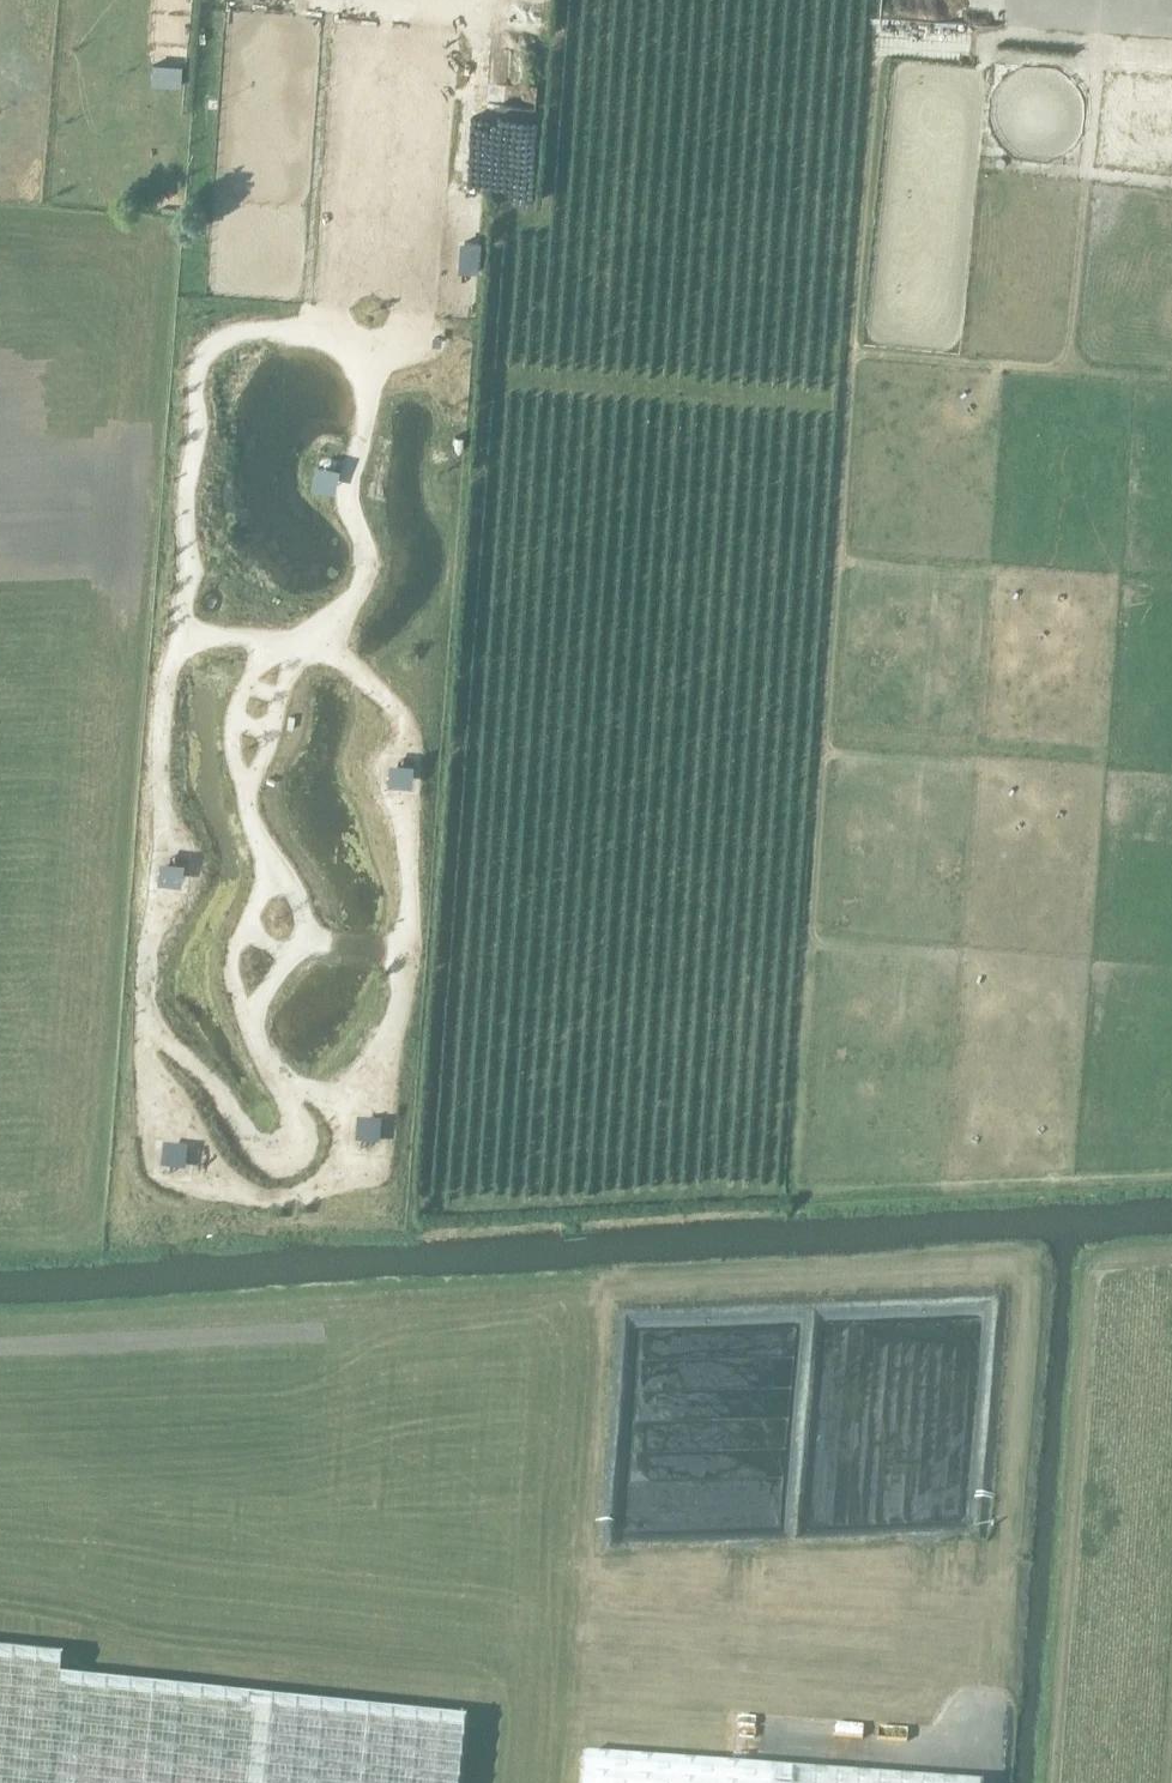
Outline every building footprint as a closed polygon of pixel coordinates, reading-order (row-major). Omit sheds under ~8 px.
[(157,10),(197,12),(197,0),(158,0),(157,10)] [(257,13),(258,0),(222,0),(221,11),(257,13)] [(377,47),(396,47),(396,19),(326,17),(325,42),(377,44),(377,47)] [(402,24),(401,55),(417,55),(417,54),(449,55),(450,30),(424,29),(424,25),(402,24)] [(482,238),(461,237),(459,268),(480,269),(482,238)] [(338,460),(314,459),(313,484),(337,485),(338,460)] [(413,759),(389,758),(388,783),(412,784),(413,759)] [(182,860),(158,859),(157,884),(181,885),(182,860)] [(382,1121),(358,1120),(357,1145),(381,1146),(382,1121)] [(187,1147),(163,1146),(162,1171),(186,1172),(187,1147)] [(466,1723),(250,1701),(61,1681),(63,1661),(0,1654),(0,1782),(460,1782),(466,1723)] [(586,1756),(584,1782),(954,1782),(586,1756)]
